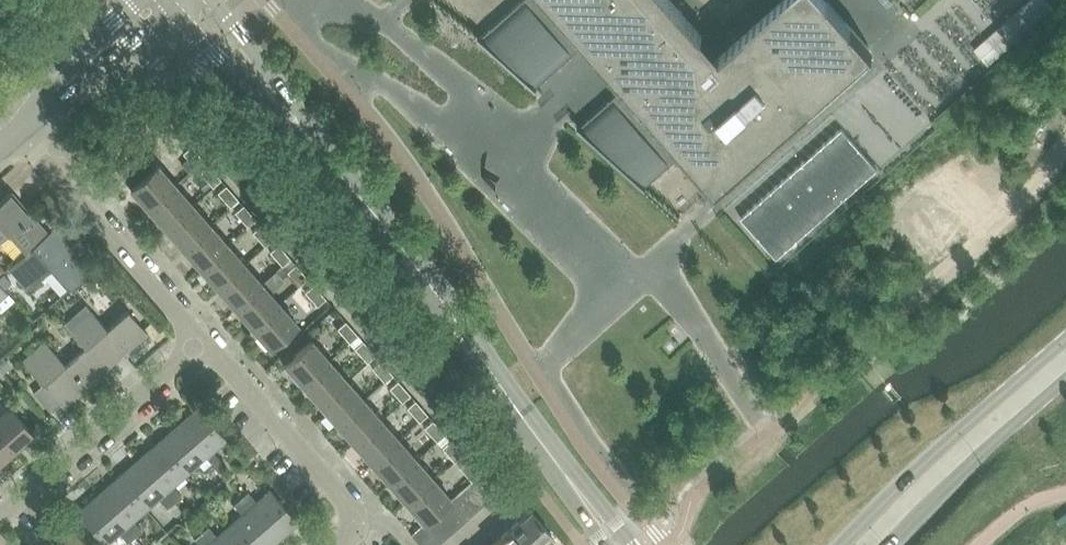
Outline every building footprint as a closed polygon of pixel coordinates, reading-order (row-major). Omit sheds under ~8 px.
[(645,188),(646,187),(645,186),(687,150),(717,184),(869,49),(826,0),(782,0),(720,54),(701,33),(694,39),(659,0),(523,0),(481,37),(479,35),(478,37),(536,89),(537,88),(536,87),(596,34),(635,78),(579,126),(578,125),(577,127),(645,188)] [(1001,54),(1054,8),(1047,0),(1029,0),(987,37),(1001,54)] [(877,169),(842,129),(741,218),(776,258),(877,169)] [(203,158),(191,144),(183,151),(188,157),(195,165),(203,158)] [(137,156),(118,172),(149,207),(175,184),(158,164),(155,166),(142,152),(137,156)] [(188,157),(181,163),(188,171),(195,165),(188,157)] [(221,178),(209,164),(200,172),(213,185),(221,178)] [(149,207),(166,227),(193,204),(175,184),(149,207)] [(239,198),(227,184),(218,192),(230,205),(239,198)] [(25,251),(48,231),(28,208),(26,210),(10,191),(0,200),(0,238),(8,231),(25,251)] [(166,227),(183,247),(210,223),(193,204),(166,227)] [(256,217),(244,204),(236,211),(247,224),(256,217)] [(183,247),(201,266),(227,243),(210,223),(183,247)] [(273,237),(261,223),(253,231),(265,244),(273,237)] [(25,251),(7,267),(27,289),(50,267),(68,289),(91,268),(54,226),(48,231),(25,251)] [(201,266),(218,286),(245,263),(227,243),(201,266)] [(290,257),(278,243),(270,250),(282,264),(290,257)] [(218,286),(235,306),(262,282),(245,263),(218,286)] [(307,276),(296,263),(287,270),(299,283),(307,276)] [(102,265),(93,272),(101,281),(109,275),(102,265)] [(262,282),(235,306),(253,326),(279,302),(270,292),(284,280),(276,270),(262,282)] [(4,288),(11,282),(4,273),(0,276),(0,284),(4,288)] [(326,297),(314,283),(305,291),(318,305),(326,297)] [(8,293),(4,288),(0,284),(0,300),(8,293)] [(279,302),(253,326),(271,346),(297,323),(279,302)] [(63,323),(84,347),(104,369),(108,367),(115,360),(147,332),(137,321),(127,309),(114,321),(106,328),(100,321),(85,304),(66,321),(63,323)] [(359,334),(347,321),(339,329),(350,342),(359,334)] [(285,362),(303,383),(330,360),(312,339),(285,362)] [(72,398),(104,369),(84,347),(65,364),(44,340),(22,359),(44,383),(33,392),(51,412),(62,403),(64,405),(66,403),(72,398)] [(376,354),(364,341),(355,348),(367,361),(376,354)] [(0,358),(0,372),(2,374),(11,366),(2,356),(0,358)] [(303,383),(321,403),(347,380),(330,360),(303,383)] [(392,373),(381,360),(372,367),(384,380),(392,373)] [(321,403),(338,423),(364,399),(347,380),(321,403)] [(410,393),(398,380),(390,387),(402,401),(410,393)] [(338,423),(355,442),(382,419),(364,399),(338,423)] [(428,413),(416,400),(407,407),(420,421),(428,413)] [(13,450),(33,432),(9,406),(0,414),(0,436),(13,450)] [(198,406),(178,424),(214,466),(222,460),(213,450),(227,438),(198,406)] [(355,442),(373,462),(399,439),(382,419),(355,442)] [(445,433),(433,420),(425,427),(437,440),(445,433)] [(178,424),(158,441),(186,473),(199,462),(207,472),(214,466),(178,424)] [(13,450),(0,436),(0,461),(13,450)] [(373,462),(390,482),(416,459),(399,439),(373,462)] [(463,453),(451,440),(443,447),(455,461),(463,453)] [(158,441),(138,459),(175,501),(182,494),(173,484),(186,473),(158,441)] [(416,459),(390,482),(407,502),(434,479),(425,468),(430,464),(423,456),(418,460),(416,459)] [(138,459),(118,476),(146,508),(159,497),(168,507),(175,501),(138,459)] [(460,466),(472,480),(480,473),(469,459),(460,466)] [(480,473),(497,492),(506,484),(490,464),(480,473)] [(472,480),(470,482),(487,501),(497,492),(480,473),(472,480)] [(118,476),(99,493),(135,535),(142,529),(134,519),(146,508),(118,476)] [(441,508),(450,499),(451,498),(434,479),(407,502),(425,522),(431,516),(441,508)] [(470,482),(460,490),(477,510),(487,501),(470,482)] [(249,491),(241,497),(278,539),(299,521),(271,489),(257,501),(249,491)] [(460,490),(451,498),(450,499),(467,518),(477,510),(460,490)] [(135,535),(99,493),(78,511),(106,543),(119,531),(128,541),(135,535)] [(230,524),(249,544),(271,544),(278,539),(241,497),(234,503),(243,513),(230,524)] [(450,499),(441,508),(458,527),(467,518),(450,499)] [(441,508),(431,516),(448,536),(458,527),(441,508)] [(510,528),(525,544),(537,544),(551,533),(531,509),(510,528)] [(431,516),(425,522),(421,525),(438,544),(448,536),(431,516)] [(202,531),(214,544),(249,544),(230,524),(218,535),(209,525),(202,531)] [(421,525),(411,533),(422,544),(437,544),(438,544),(421,525)] [(490,544),(525,544),(510,528),(490,544)] [(202,531),(195,538),(201,544),(214,544),(202,531)]
